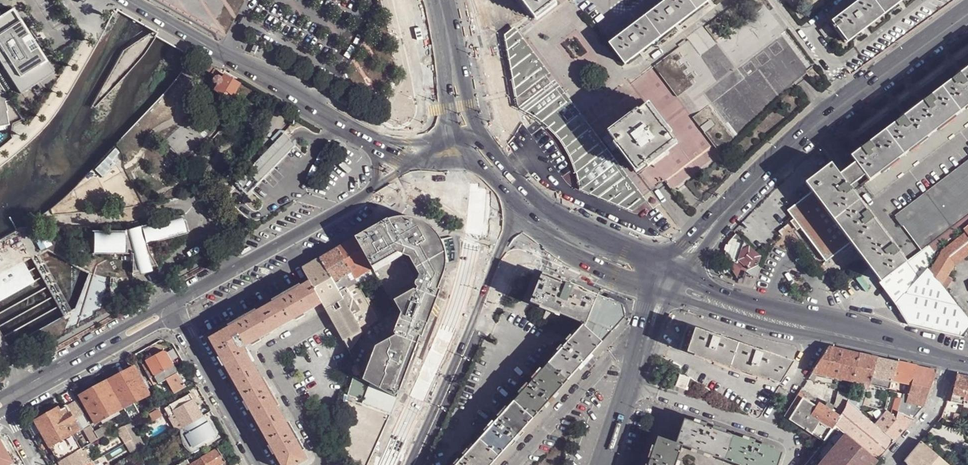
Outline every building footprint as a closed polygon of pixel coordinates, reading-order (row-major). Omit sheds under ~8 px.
[(536,19),(556,4),(557,3),(555,0),(522,0),(536,19)] [(609,43),(624,62),(626,64),(636,57),(651,45),(672,30),(687,18),(706,4),(711,0),(667,0),(656,8),(635,24),(621,35),(609,43)] [(678,97),(685,92),(700,112),(693,117),(721,154),(796,82),(809,73),(808,71),(814,67),(786,31),(772,11),(764,0),(742,0),(706,28),(689,40),(686,42),(680,47),(655,66),(678,97)] [(833,21),(836,25),(834,26),(836,29),(838,27),(849,42),(875,22),(874,19),(893,5),(895,7),(904,0),(860,0),(858,2),(860,4),(846,14),(844,12),(833,21)] [(858,2),(844,12),(846,14),(860,4),(858,2)] [(558,6),(556,4),(536,19),(538,21),(558,6)] [(893,5),(874,19),(875,22),(895,7),(893,5)] [(0,16),(0,62),(20,94),(53,73),(37,48),(28,33),(12,8),(0,16)] [(834,32),(829,25),(821,30),(826,37),(834,32)] [(847,44),(849,42),(838,27),(836,29),(847,44)] [(580,183),(583,191),(634,212),(648,202),(645,197),(516,28),(506,35),(516,94),(518,105),(523,108),(534,116),(548,128),(562,146),(571,160),(578,174),(580,183)] [(28,33),(37,48),(40,46),(31,31),(28,33)] [(967,65),(955,74),(957,76),(967,67),(967,65)] [(653,208),(660,203),(652,192),(665,182),(672,192),(721,154),(693,117),(678,97),(655,66),(631,84),(630,82),(628,79),(584,113),(646,196),(645,197),(648,202),(653,208)] [(865,175),(868,180),(880,171),(898,158),(910,149),(927,136),(939,128),(956,115),(967,106),(967,67),(957,76),(925,99),(901,118),(863,146),(851,156),(850,156),(854,163),(865,175)] [(232,95),(238,84),(222,75),(217,72),(217,71),(214,69),(210,75),(212,77),(211,80),(211,83),(210,86),(213,88),(214,88),(216,84),(231,95),(232,95)] [(15,122),(10,109),(11,108),(8,99),(9,99),(0,83),(0,127),(15,122)] [(227,101),(231,95),(216,84),(214,88),(213,88),(212,91),(227,101)] [(899,116),(901,118),(925,99),(924,98),(899,116)] [(637,175),(680,143),(648,101),(606,133),(637,175)] [(219,107),(212,117),(222,124),(229,115),(219,107)] [(939,128),(940,129),(957,117),(956,115),(939,128)] [(293,145),(281,134),(247,170),(258,181),(293,145)] [(910,149),(911,151),(929,138),(927,136),(910,149)] [(863,146),(862,144),(850,154),(851,156),(863,146)] [(880,171),(882,173),(900,160),(898,158),(880,171)] [(865,175),(854,163),(838,175),(829,164),(804,183),(811,192),(786,211),(825,263),(827,261),(850,243),(889,295),(896,304),(918,280),(906,263),(899,255),(865,210),(852,193),(848,188),(865,175)] [(245,195),(258,181),(247,170),(233,184),(245,195)] [(853,192),(852,193),(865,210),(866,208),(853,192)] [(911,259),(907,262),(906,263),(918,280),(928,269),(935,254),(964,229),(967,226),(967,215),(911,259)] [(363,334),(350,353),(360,378),(396,397),(398,392),(403,378),(399,377),(406,358),(410,359),(443,269),(444,259),(442,250),(441,245),(439,240),(435,235),(431,229),(428,227),(422,223),(417,220),(411,218),(404,217),(398,217),(391,218),(375,228),(375,229),(374,230),(372,230),(370,232),(368,233),(371,237),(366,240),(363,236),(363,235),(355,239),(369,263),(371,267),(373,270),(375,274),(377,277),(383,289),(391,304),(395,311),(378,321),(369,326),(363,334)] [(91,231),(90,254),(127,255),(126,274),(133,272),(133,276),(152,271),(144,256),(142,247),(184,235),(179,219),(125,234),(91,231)] [(123,231),(141,227),(139,221),(122,225),(123,231)] [(942,285),(943,282),(953,265),(967,254),(967,235),(966,232),(943,250),(930,271),(942,285)] [(751,247),(737,235),(729,244),(726,244),(724,251),(726,251),(726,258),(739,261),(743,252),(751,247)] [(355,239),(338,249),(352,273),(367,265),(369,263),(355,239)] [(761,256),(751,247),(743,252),(739,261),(749,269),(757,265),(761,256)] [(338,249),(320,258),(334,282),(352,273),(338,249)] [(907,262),(901,253),(899,255),(906,263),(907,262)] [(318,260),(303,268),(310,281),(323,303),(325,308),(343,298),(334,282),(320,258),(318,260)] [(367,265),(352,273),(355,279),(370,271),(367,265)] [(35,267),(0,287),(0,288),(36,268),(35,267)] [(928,269),(918,280),(896,304),(910,324),(963,337),(967,328),(967,318),(959,308),(944,288),(942,285),(930,271),(928,269)] [(543,272),(542,276),(565,285),(567,282),(575,285),(573,288),(582,292),(584,289),(584,287),(565,280),(565,281),(543,272)] [(352,273),(334,282),(343,298),(363,334),(369,326),(378,321),(374,313),(366,298),(355,279),(352,273)] [(597,298),(582,292),(573,288),(575,285),(567,282),(565,285),(542,276),(533,298),(534,303),(540,305),(547,308),(560,314),(581,322),(583,325),(586,327),(597,298)] [(41,277),(0,300),(0,301),(41,279),(41,277)] [(373,278),(372,278),(379,291),(383,289),(377,277),(373,278)] [(278,329),(323,303),(310,281),(292,292),(283,297),(265,307),(278,329)] [(46,287),(0,312),(0,314),(47,288),(46,287)] [(379,291),(366,298),(374,313),(391,304),(383,289),(379,291)] [(597,298),(599,294),(584,289),(582,292),(597,298)] [(602,342),(625,316),(623,304),(599,294),(597,298),(586,327),(602,342)] [(52,297),(0,325),(0,327),(52,298),(52,297)] [(343,298),(325,308),(348,347),(350,353),(363,334),(343,298)] [(391,304),(374,313),(378,321),(395,311),(391,304)] [(540,305),(540,307),(546,310),(559,315),(560,314),(547,308),(540,305)] [(58,308),(57,306),(3,336),(3,338),(58,308)] [(235,383),(257,370),(247,351),(245,348),(246,347),(278,329),(265,307),(247,317),(239,322),(209,338),(235,383)] [(543,319),(556,324),(559,315),(546,310),(543,319)] [(494,463),(522,431),(559,391),(602,342),(586,327),(583,325),(458,464),(492,464),(494,463)] [(688,353),(696,329),(689,326),(680,350),(688,353)] [(696,329),(688,353),(695,355),(695,354),(731,366),(739,344),(696,329)] [(739,344),(731,366),(770,380),(769,381),(781,385),(794,364),(739,344)] [(829,348),(813,373),(818,375),(836,379),(843,350),(829,348)] [(860,354),(843,350),(836,379),(853,382),(853,381),(860,354)] [(145,361),(158,384),(167,379),(174,392),(185,386),(166,352),(163,351),(145,361)] [(695,355),(694,356),(769,382),(769,381),(770,380),(731,366),(695,354),(695,355)] [(879,358),(860,354),(853,381),(870,384),(872,378),(879,358)] [(410,359),(406,358),(399,377),(403,378),(410,359)] [(898,363),(879,358),(872,378),(875,379),(888,382),(892,383),(893,381),(898,363)] [(918,367),(898,363),(893,381),(912,384),(918,367)] [(134,366),(108,380),(124,408),(133,403),(150,395),(134,366)] [(903,394),(899,408),(906,410),(917,414),(924,407),(937,371),(918,367),(912,384),(911,390),(909,396),(903,394)] [(257,370),(235,383),(260,427),(283,414),(272,397),(268,388),(257,370)] [(818,375),(813,373),(812,375),(809,379),(815,382),(818,375)] [(691,379),(681,375),(677,386),(687,390),(691,379)] [(951,402),(964,405),(965,400),(967,386),(967,378),(957,375),(951,402)] [(362,403),(391,413),(396,397),(360,378),(353,376),(349,394),(364,398),(362,403)] [(108,380),(80,396),(96,424),(124,408),(108,380)] [(870,384),(853,381),(853,382),(852,385),(851,387),(851,388),(854,389),(852,396),(865,399),(868,391),(870,384)] [(845,386),(843,393),(849,395),(851,388),(848,387),(845,386)] [(901,386),(899,393),(903,394),(909,396),(911,390),(901,386)] [(803,430),(812,416),(819,404),(801,392),(798,397),(784,418),(803,430)] [(846,408),(848,402),(849,395),(843,393),(842,393),(842,396),(840,405),(838,404),(836,403),(834,408),(840,412),(843,413),(846,408)] [(899,408),(903,394),(899,393),(891,415),(896,419),(897,415),(898,413),(899,408)] [(190,394),(170,405),(183,427),(186,426),(202,416),(190,394)] [(852,396),(849,395),(848,402),(861,413),(863,406),(865,399),(852,396)] [(59,408),(35,421),(58,462),(76,452),(82,449),(77,440),(79,438),(76,433),(80,430),(89,445),(99,440),(93,429),(84,414),(77,401),(67,407),(70,413),(64,416),(61,410),(59,408)] [(895,441),(876,425),(861,413),(848,402),(846,408),(843,413),(840,418),(834,426),(870,454),(879,461),(895,441)] [(133,403),(124,408),(132,421),(140,416),(133,403)] [(834,408),(828,403),(825,409),(831,412),(834,408)] [(812,416),(832,430),(834,426),(840,418),(837,416),(831,412),(825,409),(819,404),(812,416)] [(67,407),(61,410),(64,416),(70,413),(67,407)] [(156,408),(145,414),(149,422),(160,415),(156,408)] [(895,441),(906,428),(896,419),(891,415),(887,412),(876,425),(895,441)] [(183,427),(174,413),(168,417),(176,431),(183,427)] [(903,413),(902,414),(901,416),(911,422),(914,418),(905,414),(903,413)] [(961,415),(948,413),(946,421),(959,424),(961,415)] [(260,427),(282,464),(297,464),(308,459),(298,441),(293,432),(283,414),(260,427)] [(906,428),(911,422),(901,416),(897,415),(896,419),(906,428)] [(202,416),(186,426),(189,431),(183,435),(194,453),(200,450),(198,448),(206,443),(207,445),(216,440),(202,416)] [(832,430),(812,416),(803,430),(822,443),(823,444),(832,430)] [(685,419),(681,430),(682,430),(678,443),(684,445),(683,445),(725,460),(733,436),(685,419)] [(131,422),(123,426),(139,452),(147,448),(131,422)] [(683,445),(684,445),(678,443),(682,430),(681,430),(664,424),(658,439),(652,457),(649,464),(676,464),(683,445)] [(111,433),(106,425),(100,429),(99,426),(93,429),(99,440),(111,433)] [(123,426),(116,430),(124,444),(132,440),(123,426)] [(183,427),(180,429),(183,435),(189,431),(186,426),(183,427)] [(832,430),(823,444),(822,443),(819,448),(841,464),(862,464),(870,454),(834,426),(832,430)] [(725,460),(738,464),(778,464),(782,454),(733,436),(725,460)] [(648,456),(652,457),(658,439),(655,438),(648,456)] [(132,440),(124,444),(132,457),(139,453),(139,452),(132,440)] [(913,451),(904,462),(904,463),(906,464),(948,464),(928,447),(921,441),(913,451)] [(11,464),(10,464),(12,463),(1,444),(0,444),(0,464),(10,464),(11,464)] [(218,448),(196,461),(193,457),(181,464),(219,464),(225,462),(218,448)] [(819,448),(804,464),(841,464),(819,448)] [(58,462),(60,464),(83,464),(76,452),(58,462)] [(870,454),(862,464),(875,464),(879,461),(870,454)]
